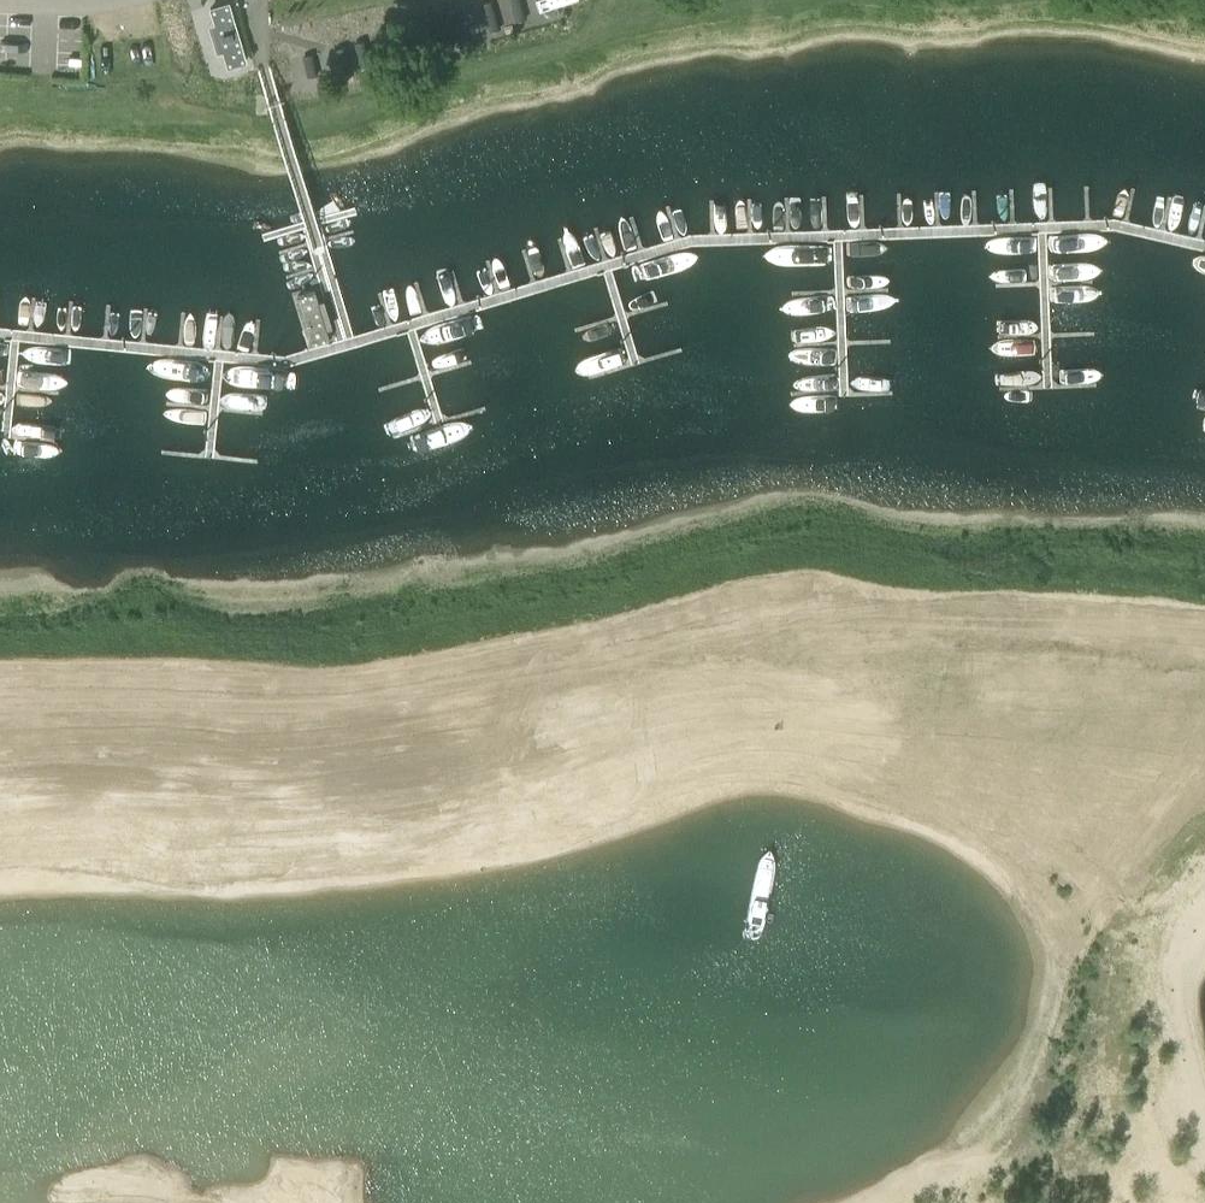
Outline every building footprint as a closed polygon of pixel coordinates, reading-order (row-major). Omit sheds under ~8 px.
[(206,4),(224,62),(243,57),(226,0),(219,0),(206,4)]
